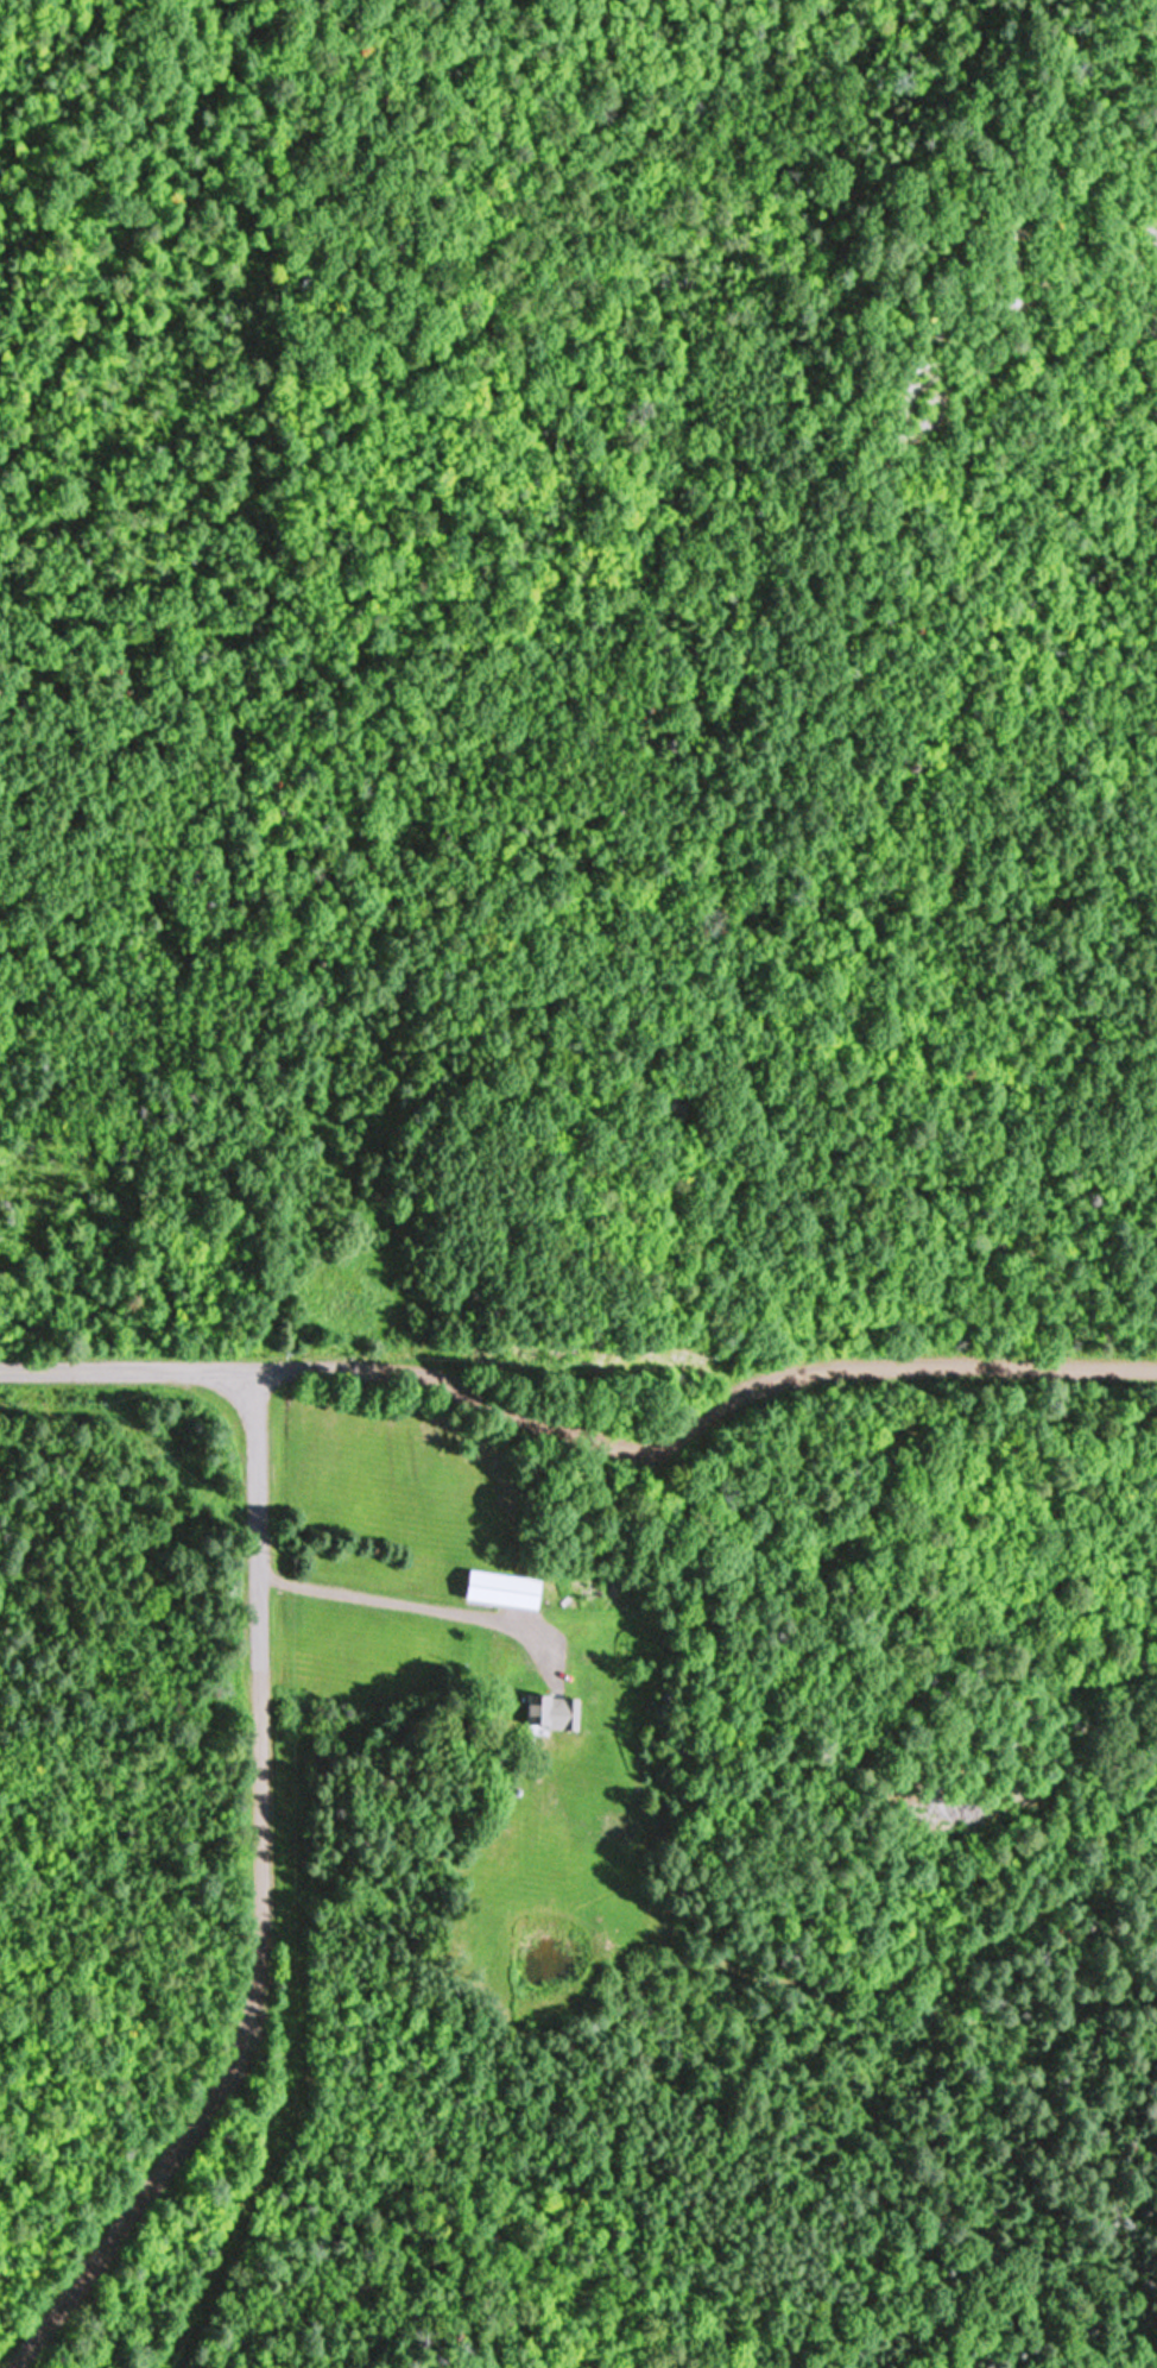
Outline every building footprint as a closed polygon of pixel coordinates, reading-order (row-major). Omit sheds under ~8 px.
[(455,1602),(534,1611),(537,1580),(458,1571),(455,1602)] [(573,1697),(517,1695),(516,1729),(572,1730),(573,1697)]
